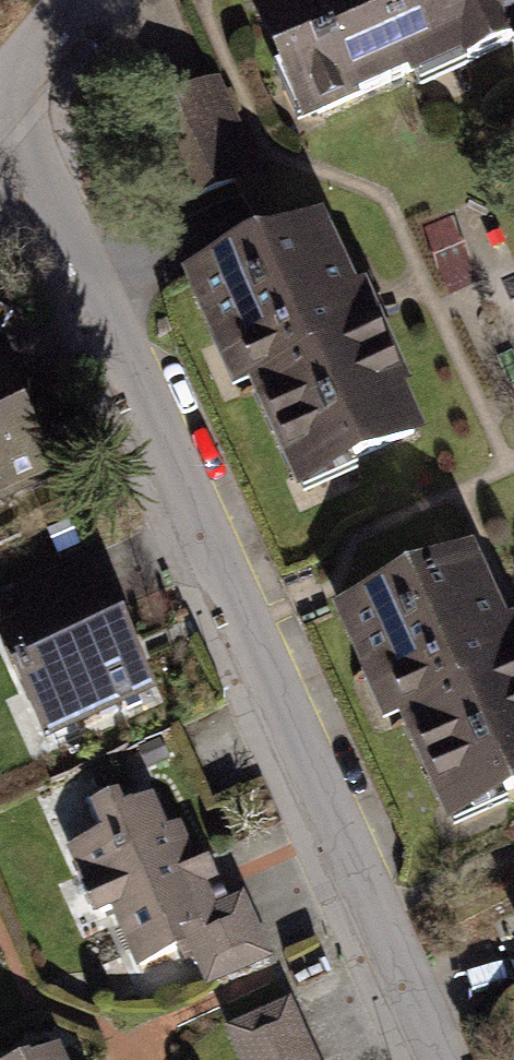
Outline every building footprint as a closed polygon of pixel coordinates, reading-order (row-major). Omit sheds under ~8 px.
[(297,127),(405,81),(408,89),(507,49),(513,64),(513,0),(242,0),(297,127)] [(168,104),(178,123),(125,144),(159,219),(261,174),(219,79),(168,104)] [(322,216),(179,281),(232,394),(245,389),(296,498),(428,438),(362,287),(355,291),(322,216)] [(0,308),(0,336),(12,315),(0,308)] [(55,483),(0,365),(0,508),(55,483)] [(331,614),(383,729),(396,723),(447,834),(513,803),(513,635),(475,551),(331,614)] [(11,586),(23,613),(0,626),(0,651),(43,745),(155,698),(83,553),(11,586)] [(116,798),(88,811),(98,838),(65,852),(94,923),(109,916),(136,972),(176,955),(180,965),(191,961),(205,991),(272,961),(244,897),(227,901),(209,861),(200,863),(182,825),(167,830),(152,798),(123,811),(116,798)] [(222,1029),(237,1059),(316,1059),(289,1000),(222,1029)] [(59,1049),(32,1059),(65,1059),(59,1049)]
